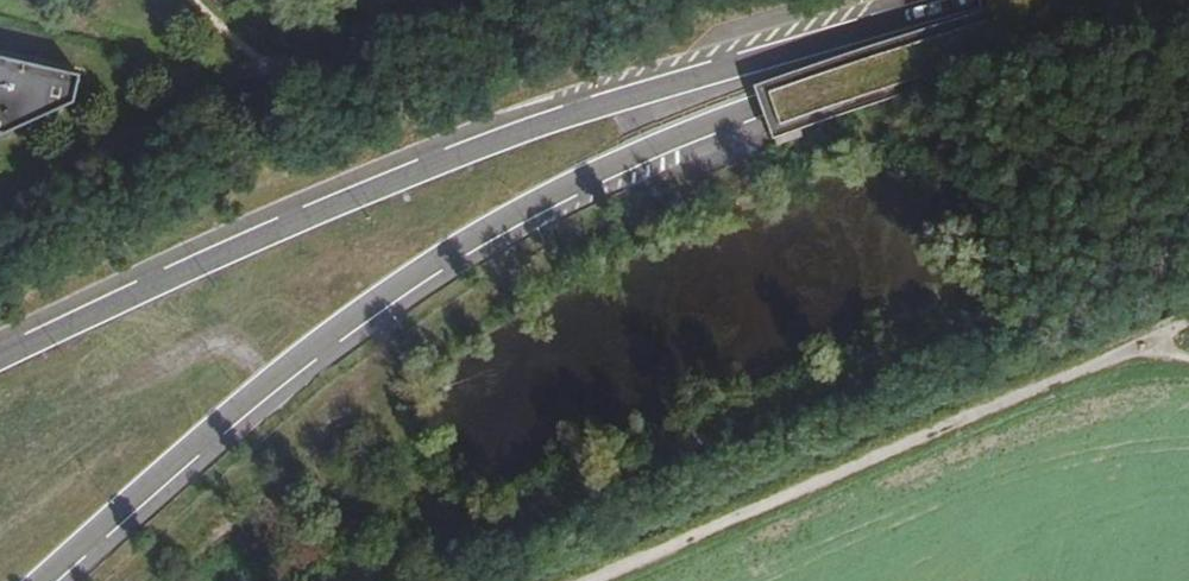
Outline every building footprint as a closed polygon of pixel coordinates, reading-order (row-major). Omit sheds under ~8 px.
[(71,111),(75,83),(0,65),(0,143),(71,111)]
